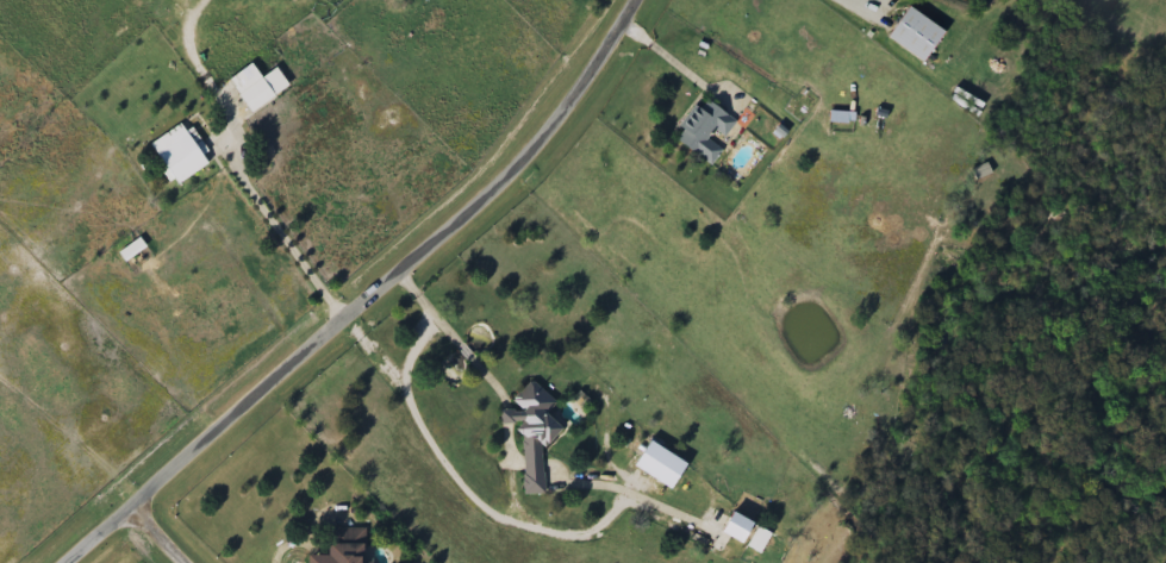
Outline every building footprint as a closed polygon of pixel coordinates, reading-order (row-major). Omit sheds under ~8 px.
[(921,63),(885,39),(906,7),(942,32),(921,63)] [(236,93),(275,69),(287,89),(248,113),(236,93)] [(736,123),(725,138),(713,130),(706,139),(722,149),(710,167),(672,140),(702,99),(736,123)] [(852,123),(829,123),(829,113),(852,113),(852,123)] [(206,165),(175,186),(148,145),(179,125),(206,165)] [(119,254),(124,262),(144,248),(138,240),(119,254)] [(523,495),(522,424),(499,425),(499,417),(530,381),(555,404),(545,415),(560,428),(542,450),(543,495),(523,495)] [(732,517),(747,531),(736,544),(721,530),(732,517)] [(746,548),(756,528),(769,534),(759,555),(746,548)] [(358,545),(358,562),(304,562),(304,557),(325,557),(325,544),(358,545)]
